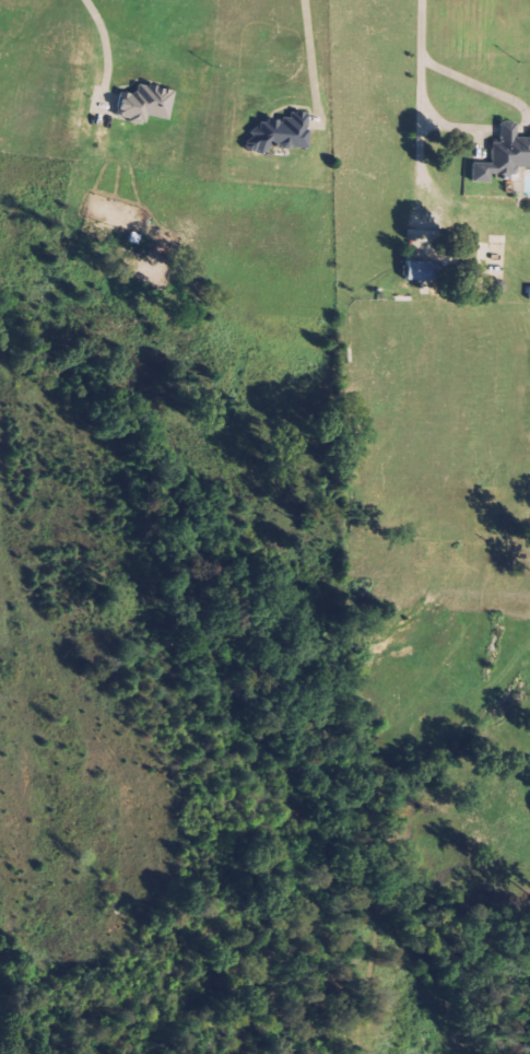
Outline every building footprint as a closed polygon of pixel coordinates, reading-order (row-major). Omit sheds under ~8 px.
[(165,120),(171,92),(134,84),(132,95),(117,91),(111,118),(140,124),(142,116),(165,120)] [(306,113),(288,113),(287,122),(245,120),(244,151),(265,152),(265,147),(305,149),(306,113)] [(527,130),(526,138),(513,137),(513,122),(497,121),(497,143),(489,142),(488,163),(469,163),(469,182),(486,182),(486,175),(513,176),(513,169),(529,170),(529,130),(527,130)] [(419,262),(401,261),(401,280),(418,281),(419,262)]
